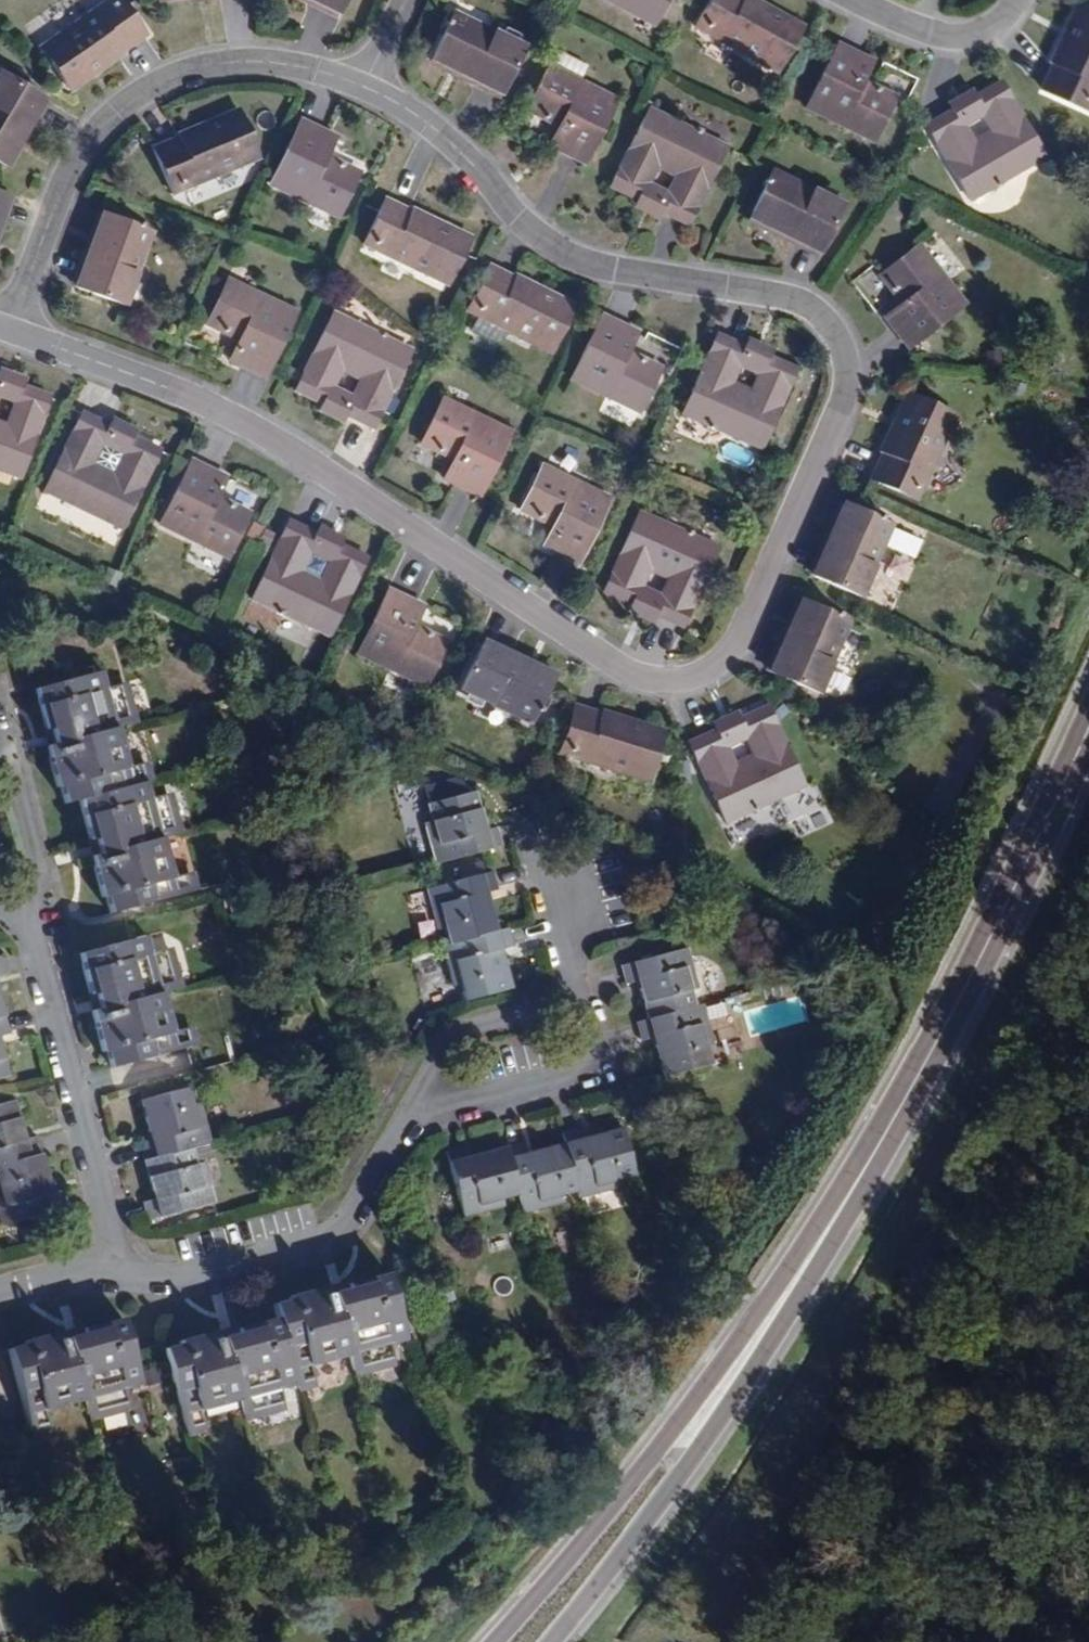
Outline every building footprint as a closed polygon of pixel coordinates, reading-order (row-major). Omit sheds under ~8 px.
[(145,37),(118,0),(113,0),(42,51),(71,90),(145,37)] [(345,0),(315,0),(314,4),(338,16),(345,0)] [(654,27),(668,0),(604,0),(654,27)] [(799,31),(745,0),(711,0),(696,27),(777,71),(799,31)] [(1088,99),(1088,10),(1080,5),(1041,89),(1084,110),(1088,99)] [(500,97),(524,49),(454,14),(433,55),(479,78),(476,85),(500,97)] [(893,104),(877,96),(880,92),(862,82),(873,63),(837,45),(805,109),(873,143),(893,104)] [(585,165),(616,101),(579,81),(587,66),(557,51),(530,106),(544,113),(542,118),(560,127),(550,147),(585,165)] [(479,78),(433,55),(430,61),(476,85),(479,78)] [(27,121),(33,124),(46,101),(0,74),(0,164),(1,165),(27,121)] [(970,200),(1044,156),(1001,82),(973,98),(967,102),(977,117),(986,111),(997,131),(970,147),(959,128),(968,122),(959,107),(952,111),(926,127),(970,200)] [(959,107),(967,102),(973,98),(968,90),(947,102),(952,111),(959,107)] [(893,104),(895,99),(880,92),(877,96),(893,104)] [(997,131),(986,111),(977,117),(967,102),(959,107),(968,122),(959,128),(970,147),(997,131)] [(542,118),(544,113),(530,106),(527,111),(542,118)] [(688,226),(726,149),(649,111),(611,188),(639,202),(645,205),(653,188),(643,183),(652,163),(681,178),(672,197),(662,193),(654,209),(661,213),(688,226)] [(258,157),(240,114),(154,149),(171,193),(258,157)] [(33,124),(27,121),(1,165),(7,169),(33,124)] [(338,219),(357,179),(343,172),(346,166),(326,156),(336,137),(301,121),(270,185),(338,219)] [(681,178),(652,163),(643,183),(653,188),(645,205),(654,209),(662,193),(672,197),(681,178)] [(360,173),(346,166),(343,172),(357,179),(360,173)] [(819,257),(843,208),(773,173),(753,215),(798,238),(795,244),(819,257)] [(1,223),(10,199),(0,195),(0,222),(1,223)] [(447,284),(467,240),(385,201),(364,244),(447,284)] [(654,209),(645,205),(639,202),(635,210),(657,221),(661,213),(654,209)] [(108,216),(101,214),(84,262),(90,264),(108,216)] [(798,238),(753,215),(749,222),(795,244),(798,238)] [(125,306),(153,233),(108,216),(90,264),(84,262),(75,286),(125,306)] [(965,306),(919,244),(883,270),(894,285),(889,289),(901,305),(884,317),(908,348),(965,306)] [(550,352),(571,308),(489,267),(467,312),(550,352)] [(894,285),(883,270),(878,274),(889,289),(894,285)] [(266,378),(296,312),(227,280),(208,319),(224,327),(221,332),(240,340),(230,361),(266,378)] [(373,429),(411,352),(334,314),(296,390),(324,404),(330,407),(338,391),(328,386),(338,367),(366,381),(357,401),(347,395),(338,412),(346,415),(373,429)] [(639,413),(658,373),(642,366),(645,360),(627,351),(636,332),(602,316),(571,380),(639,413)] [(221,332),(224,327),(208,319),(206,324),(221,332)] [(762,450),(796,371),(767,357),(762,355),(754,372),(764,377),(755,396),(726,384),(735,363),(745,367),(752,351),(744,348),(717,336),(683,415),(762,450)] [(767,357),(771,349),(748,339),(744,348),(752,351),(762,355),(767,357)] [(755,396),(764,377),(754,372),(762,355),(752,351),(745,367),(735,363),(726,384),(755,396)] [(658,373),(661,368),(645,360),(642,366),(658,373)] [(357,401),(366,381),(338,367),(328,386),(338,391),(330,407),(338,412),(347,395),(357,401)] [(0,369),(0,379),(4,381),(13,384),(19,386),(23,377),(0,369)] [(17,405),(7,400),(13,384),(4,381),(0,391),(0,422),(9,425),(17,405)] [(48,397),(19,386),(13,384),(7,400),(17,405),(9,425),(0,422),(0,471),(19,478),(48,397)] [(915,501),(954,416),(910,396),(871,480),(915,501)] [(478,497),(510,433),(443,398),(423,438),(438,446),(436,451),(454,461),(444,480),(478,497)] [(342,423),(346,415),(338,412),(330,407),(324,404),(320,413),(342,423)] [(121,531),(159,453),(130,438),(125,436),(117,453),(108,448),(116,431),(108,428),(82,415),(44,492),(121,531)] [(130,438),(134,430),(112,420),(108,428),(116,431),(125,436),(130,438)] [(117,453),(125,436),(116,431),(108,448),(117,453)] [(436,451),(438,446),(423,438),(420,444),(436,451)] [(246,520),(231,512),(234,507),(215,497),(225,479),(191,462),(159,526),(226,559),(246,520)] [(579,564),(609,498),(541,466),(522,506),(538,514),(535,519),(553,528),(544,547),(579,564)] [(850,507),(844,504),(823,551),(829,554),(850,507)] [(535,519),(538,514),(522,506),(520,512),(535,519)] [(249,514),(234,507),(231,512),(246,520),(249,514)] [(860,598),(893,526),(850,507),(829,554),(823,551),(812,576),(860,598)] [(718,550),(640,513),(603,591),(632,605),(639,608),(646,591),(637,586),(646,566),(675,580),(666,599),(656,595),(648,612),(655,615),(683,628),(718,550)] [(329,639),(366,562),(337,548),(331,545),(323,561),(333,565),(323,585),(294,571),(304,552),(313,557),(321,540),(314,537),(288,524),(250,601),(329,639)] [(340,539),(319,529),(314,537),(321,540),(331,545),(337,548),(340,539)] [(323,585),(333,565),(323,561),(331,545),(321,540),(313,557),(304,552),(294,571),(323,585)] [(666,599),(675,580),(646,566),(637,586),(646,591),(639,608),(648,612),(656,595),(666,599)] [(443,648),(429,641),(431,635),(411,626),(421,607),(388,590),(357,655),(424,687),(443,648)] [(781,648),(786,650),(807,603),(801,600),(781,648)] [(817,694),(850,622),(807,603),(786,650),(781,648),(770,672),(817,694)] [(652,624),(655,615),(648,612),(639,608),(632,605),(628,613),(652,624)] [(443,648),(446,642),(431,635),(429,641),(443,648)] [(531,724),(550,682),(502,661),(505,655),(482,643),(460,692),(531,724)] [(553,676),(505,655),(502,661),(550,682),(553,676)] [(181,834),(170,795),(150,800),(145,783),(152,781),(147,763),(126,769),(116,729),(136,724),(126,683),(104,689),(100,673),(34,690),(44,731),(48,729),(52,746),(44,748),(55,788),(59,787),(63,804),(78,801),(89,842),(93,840),(97,857),(90,859),(100,899),(104,898),(108,915),(196,892),(192,873),(171,879),(160,840),(181,834)] [(648,781),(661,735),(574,708),(560,753),(648,781)] [(801,787),(765,708),(737,721),(715,732),(688,744),(724,823),(729,821),(760,806),(801,787)] [(737,721),(734,714),(712,725),(715,732),(737,721)] [(52,746),(48,729),(44,731),(39,732),(44,748),(52,746)] [(501,847),(496,829),(485,832),(475,793),(426,805),(431,823),(423,825),(434,865),(501,847)] [(767,820),(760,806),(729,821),(735,836),(767,820)] [(97,857),(93,840),(89,842),(85,842),(90,859),(97,857)] [(512,948),(507,929),(496,932),(486,894),(496,891),(496,888),(492,873),(425,890),(436,931),(443,929),(447,946),(440,948),(451,988),(458,987),(462,1002),(511,990),(501,951),(512,948)] [(171,1033),(161,994),(181,989),(171,949),(150,954),(146,937),(78,956),(89,996),(93,995),(97,1011),(90,1013),(100,1053),(104,1052),(109,1069),(196,1046),(191,1028),(171,1033)] [(694,1007),(690,992),(697,990),(686,949),(619,967),(624,985),(635,983),(646,1022),(635,1024),(639,1042),(651,1040),(661,1079),(710,1066),(705,1048),(712,1047),(701,1005),(694,1007)] [(97,1011),(93,995),(89,996),(86,996),(90,1013),(97,1011)] [(0,1003),(0,1038),(9,1035),(0,1003)] [(721,1056),(738,1052),(735,1035),(717,1039),(721,1056)] [(8,1077),(0,1048),(0,1080),(8,1077)] [(193,1149),(209,1145),(198,1103),(191,1104),(188,1088),(139,1101),(150,1141),(138,1145),(153,1200),(142,1203),(147,1222),(214,1203),(203,1163),(197,1164),(193,1149)] [(15,1101),(0,1105),(0,1207),(3,1206),(8,1225),(68,1209),(63,1190),(52,1193),(42,1154),(30,1157),(15,1101)] [(617,1181),(634,1177),(620,1129),(582,1138),(579,1127),(560,1132),(563,1144),(507,1158),(504,1147),(466,1158),(463,1147),(445,1151),(462,1218),(503,1208),(502,1201),(517,1197),(521,1215),(562,1204),(561,1196),(576,1192),(578,1200),(619,1189),(617,1181)] [(392,1367),(387,1346),(404,1342),(386,1274),(345,1285),(346,1290),(331,1294),(329,1286),(287,1297),(289,1301),(271,1305),(275,1319),(235,1331),(236,1335),(221,1339),(219,1331),(179,1341),(180,1345),(162,1350),(185,1437),(204,1433),(198,1412),(237,1402),(243,1423),(283,1412),(278,1391),(294,1386),(296,1392),(314,1388),(308,1367),(346,1357),(352,1378),(392,1367)] [(346,1290),(345,1285),(344,1282),(329,1286),(331,1294),(346,1290)] [(140,1386),(122,1319),(81,1329),(82,1334),(67,1338),(65,1330),(24,1341),(25,1345),(7,1350),(29,1431),(31,1438),(49,1433),(43,1413),(83,1402),(89,1423),(128,1412),(123,1391),(140,1386)] [(82,1334),(81,1329),(80,1326),(65,1330),(67,1338),(82,1334)] [(236,1335),(235,1331),(234,1327),(219,1331),(221,1339),(236,1335)]
